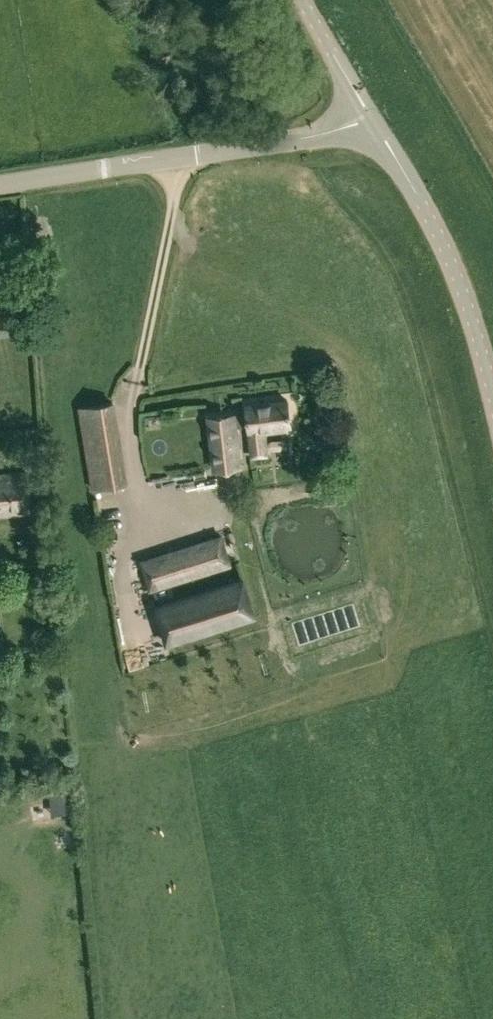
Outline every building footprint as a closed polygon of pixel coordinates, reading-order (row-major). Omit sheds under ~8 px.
[(249,414),(235,416),(234,413),(208,416),(210,431),(212,448),(238,445),(236,425),(248,424),(250,443),(266,441),(265,430),(273,429),(273,426),(277,426),(277,429),(287,428),(286,425),(291,424),(288,399),(247,404),(249,414)] [(31,514),(28,469),(0,471),(0,517),(31,514)] [(221,534),(141,560),(150,588),(230,563),(221,534)] [(243,578),(156,606),(167,642),(255,614),(243,578)]
